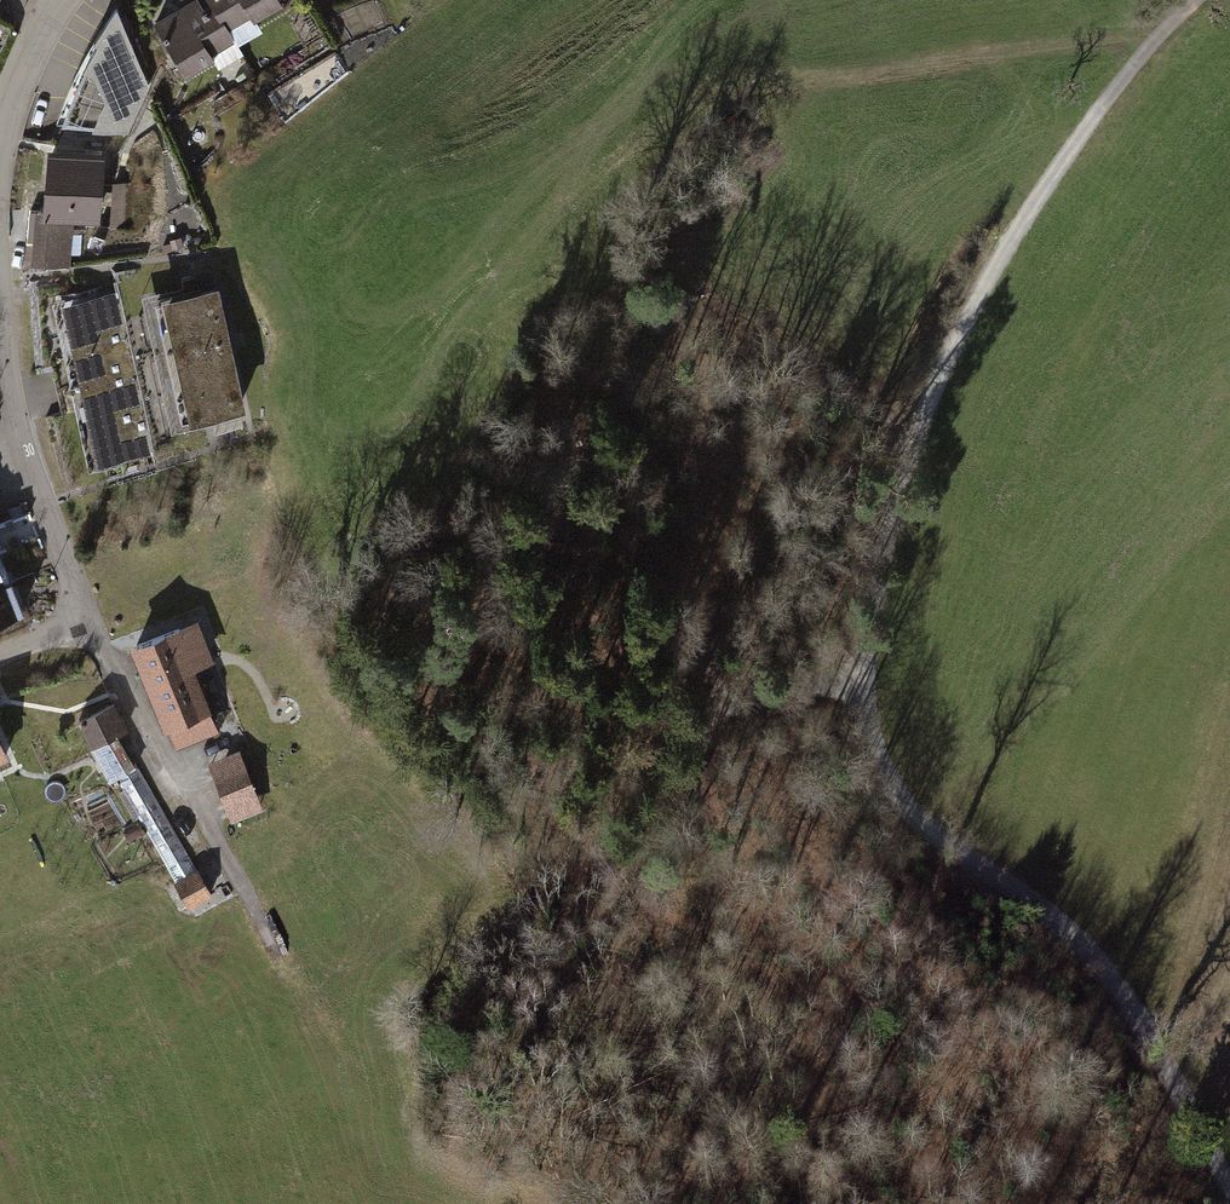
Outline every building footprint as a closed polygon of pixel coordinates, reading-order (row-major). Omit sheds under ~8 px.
[(281,0),(193,0),(154,22),(186,78),(216,61),(212,54),(236,41),(230,30),(252,17),(255,23),(284,7),(281,0)] [(74,94),(62,128),(128,132),(149,88),(136,56),(103,39),(87,66),(74,94)] [(107,154),(49,149),(43,218),(53,219),(67,220),(74,223),(101,225),(107,154)] [(28,265),(65,266),(68,222),(45,221),(42,220),(41,217),(32,216),(28,265)] [(252,406),(226,283),(159,297),(185,419),(252,406)] [(122,291),(67,302),(102,467),(157,456),(122,291)] [(0,565),(0,620),(18,613),(0,565)] [(200,623),(131,651),(164,732),(170,730),(177,749),(219,733),(195,672),(216,663),(200,623)] [(129,731),(115,704),(77,724),(91,751),(129,731)] [(8,761),(0,743),(0,765),(8,761)] [(246,753),(210,767),(231,822),(266,809),(246,753)] [(189,905),(214,893),(200,867),(176,879),(189,905)]
